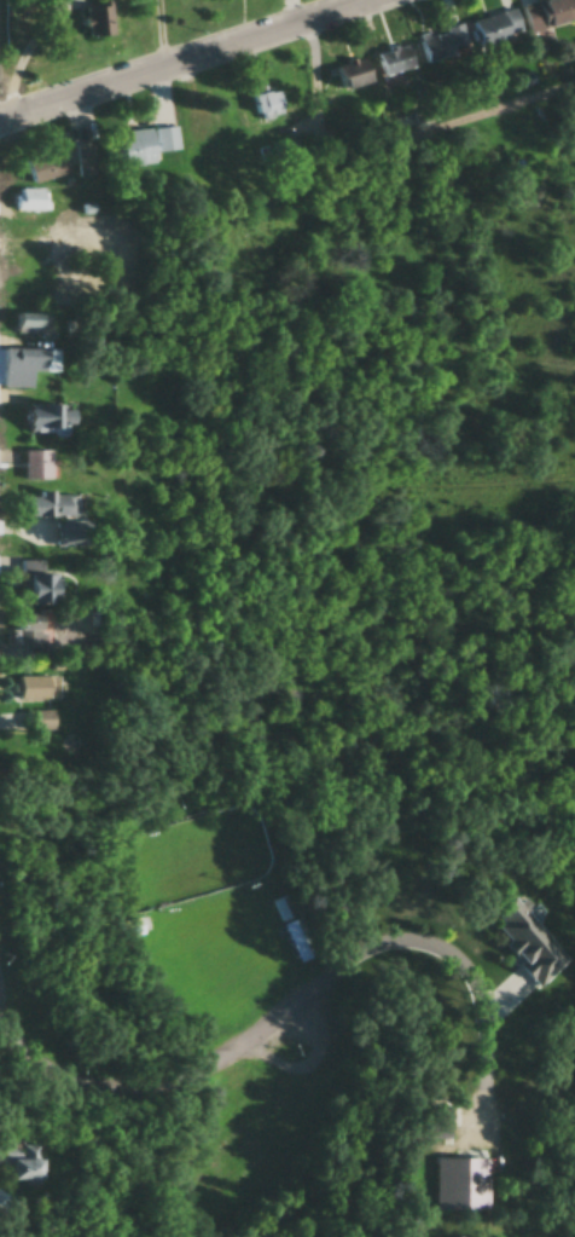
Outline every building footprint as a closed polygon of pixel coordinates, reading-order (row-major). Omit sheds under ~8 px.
[(82,6),(81,35),(111,36),(112,0),(98,0),(98,7),(82,6)] [(570,0),(537,0),(518,5),(525,32),(574,20),(570,0)] [(476,47),(520,33),(513,8),(468,22),(476,47)] [(412,38),(421,65),(466,51),(458,24),(412,38)] [(373,50),(378,75),(411,69),(406,44),(373,50)] [(363,58),(329,66),(335,90),(368,81),(363,58)] [(248,95),(254,121),(282,115),(276,89),(248,95)] [(111,131),(113,166),(153,164),(152,151),(175,150),(173,127),(111,131)] [(262,163),(296,158),(294,141),(260,146),(262,163)] [(74,145),(74,175),(91,175),(91,145),(74,145)] [(26,182),(62,178),(59,152),(23,156),(26,182)] [(50,212),(50,190),(13,190),(13,212),(50,212)] [(13,301),(48,301),(48,278),(13,278),(13,301)] [(51,314),(10,314),(10,336),(51,336),(51,314)] [(30,387),(30,372),(57,372),(57,350),(0,350),(0,387),(30,387)] [(36,418),(20,418),(20,434),(68,434),(68,405),(36,405),(36,418)] [(50,450),(21,450),(21,479),(50,479),(50,450)] [(76,516),(76,492),(19,492),(19,516),(76,516)] [(18,573),(18,602),(50,602),(50,573),(18,573)] [(45,700),(45,674),(12,674),(12,700),(45,700)] [(22,728),(49,728),(49,710),(22,710),(22,728)] [(297,963),(313,957),(291,895),(275,901),(297,963)] [(546,986),(572,959),(508,896),(482,923),(546,986)] [(144,935),(140,919),(119,924),(123,940),(144,935)] [(424,1113),(424,1139),(450,1139),(450,1113),(424,1113)] [(34,1145),(1,1145),(1,1179),(34,1179),(34,1145)] [(477,1160),(445,1160),(445,1210),(477,1210),(477,1160)] [(0,1195),(0,1225),(13,1203),(0,1195)]
